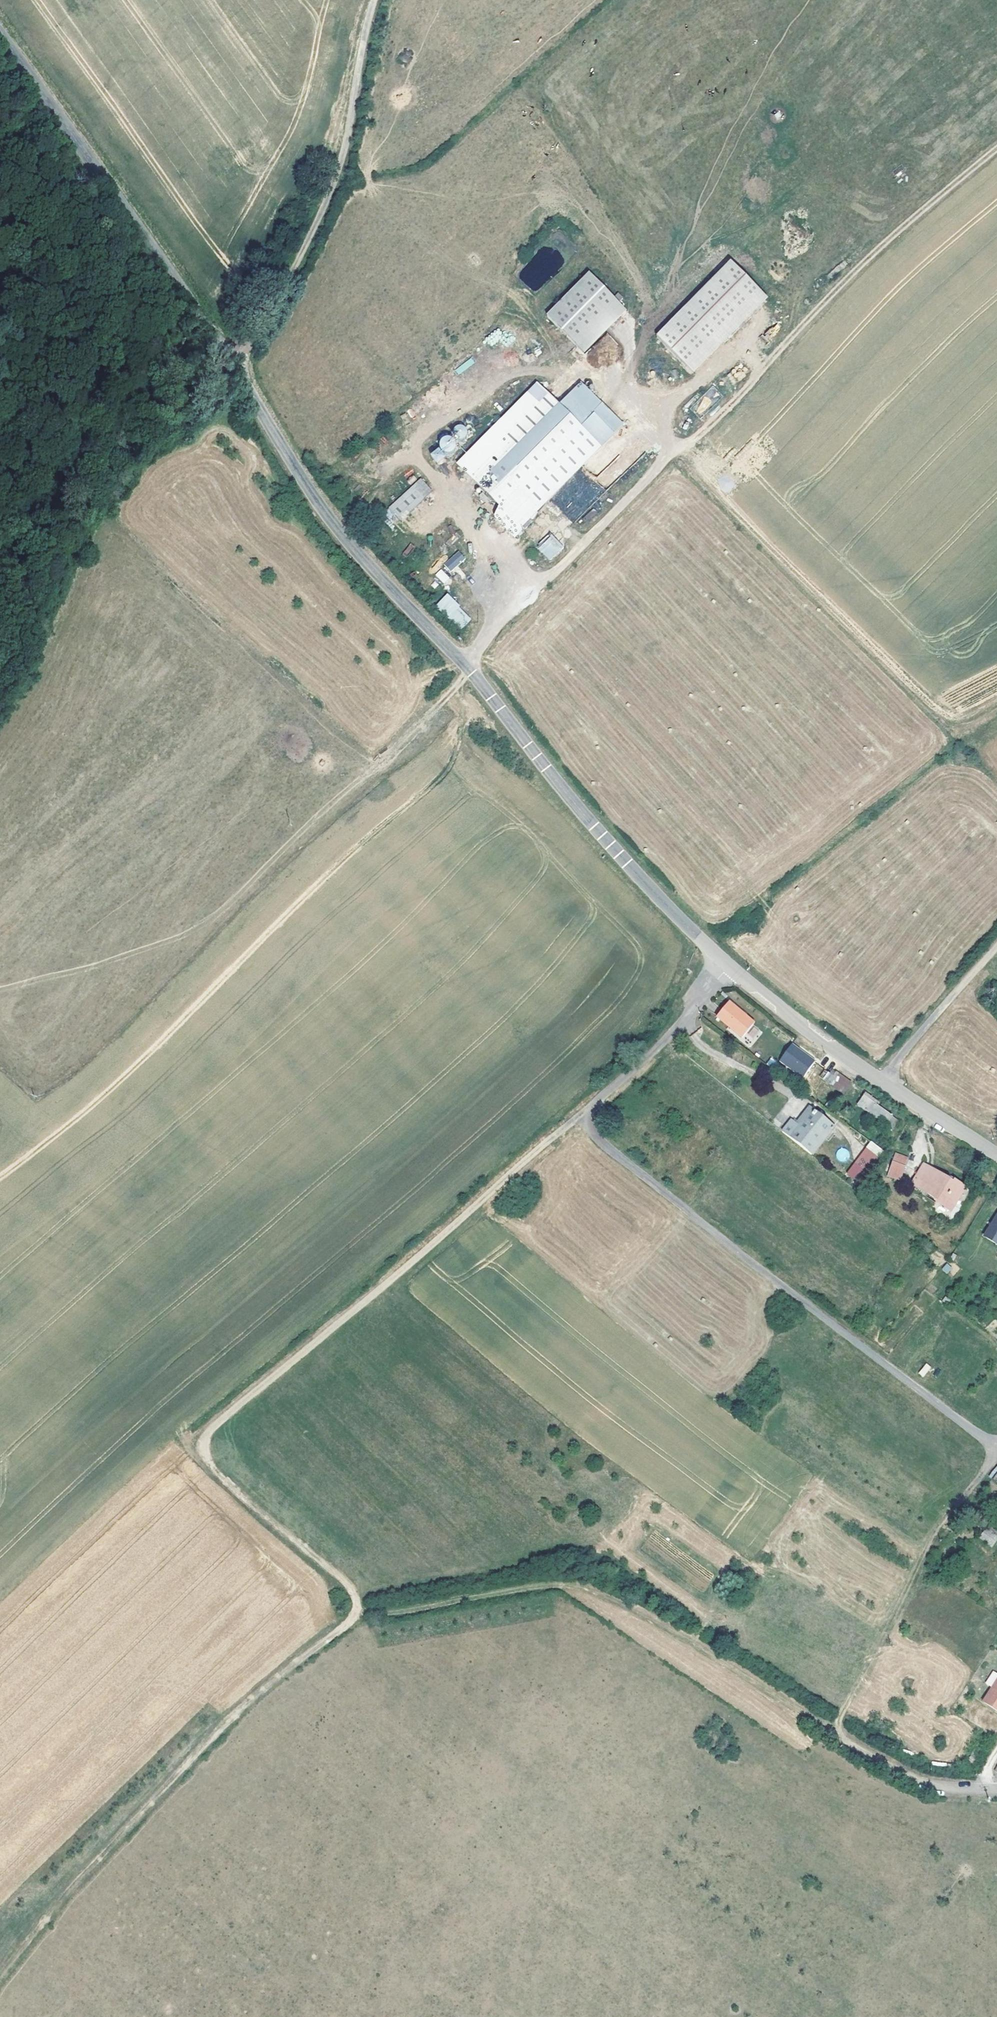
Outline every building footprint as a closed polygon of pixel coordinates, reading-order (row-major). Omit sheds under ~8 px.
[(410,62),(412,50),(402,49),(400,61),(410,62)] [(718,247),(643,321),(673,351),(748,277),(718,247)] [(590,275),(547,317),(576,347),(619,304),(590,275)] [(748,277),(673,351),(680,358),(755,284),(748,277)] [(458,374),(475,362),(471,357),(454,369),(458,374)] [(523,529),(532,520),(530,518),(601,448),(622,427),(580,384),(559,405),(538,385),(458,464),(498,504),(497,515),(506,529),(515,537),(523,529)] [(428,451),(436,462),(458,446),(450,435),(428,451)] [(418,484),(391,510),(403,522),(425,501),(423,499),(428,494),(418,484)] [(551,560),(564,546),(549,533),(536,547),(551,560)] [(407,557),(415,547),(410,543),(402,553),(407,557)] [(451,571),(465,557),(458,550),(444,564),(451,571)] [(441,568),(435,574),(445,586),(452,579),(441,568)] [(456,631),(471,621),(449,592),(435,603),(456,631)] [(745,1017),(746,1015),(729,1001),(716,1016),(742,1037),(753,1025),(753,1024),(745,1017)] [(748,1014),(746,1015),(745,1017),(753,1024),(756,1021),(748,1014)] [(751,1045),(759,1035),(758,1034),(760,1031),(753,1025),(742,1037),(751,1045)] [(802,1077),(815,1060),(791,1042),(778,1060),(802,1077)] [(856,1084),(847,1076),(837,1069),(835,1072),(831,1069),(823,1080),(846,1096),(856,1084)] [(865,1092),(863,1096),(858,1104),(887,1125),(892,1117),(876,1105),(878,1102),(865,1092)] [(812,1155),(833,1128),(811,1110),(789,1137),(812,1155)] [(868,1140),(848,1175),(863,1184),(884,1149),(868,1140)] [(910,1161),(897,1156),(889,1178),(902,1183),(910,1161)] [(920,1189),(932,1170),(924,1165),(912,1185),(920,1189)] [(932,1170),(920,1189),(938,1200),(936,1202),(951,1211),(966,1186),(956,1181),(955,1183),(949,1180),(932,1170)] [(984,1237),(996,1245),(996,1215),(984,1237)] [(924,1377),(931,1367),(926,1363),(919,1373),(924,1377)] [(996,1537),(984,1528),(977,1537),(989,1546),(996,1537)] [(982,1702),(996,1711),(996,1676),(982,1702)]
